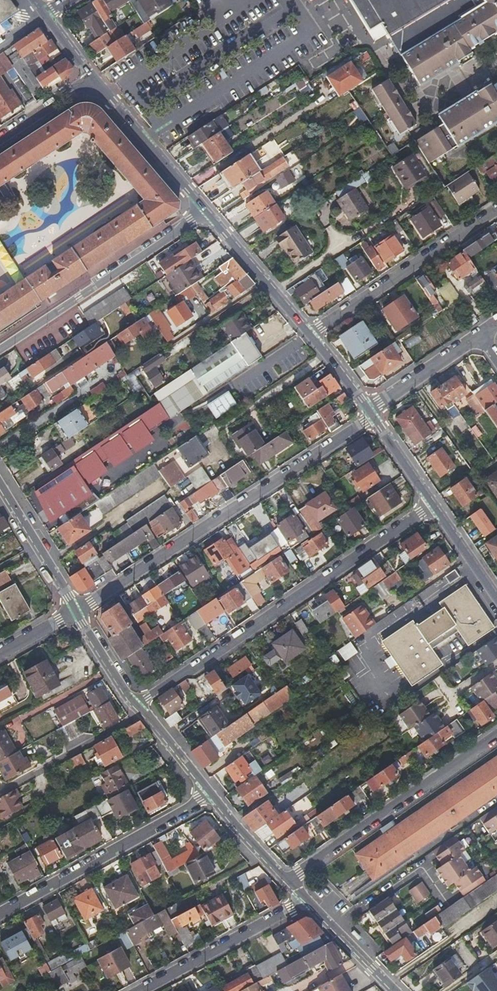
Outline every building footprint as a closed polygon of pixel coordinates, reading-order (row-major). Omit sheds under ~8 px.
[(18,12),(9,0),(0,0),(0,25),(18,12)] [(107,32),(109,31),(111,34),(115,31),(112,24),(111,24),(107,19),(111,17),(109,13),(101,1),(101,0),(98,0),(92,4),(107,32)] [(128,0),(103,0),(101,1),(109,13),(129,1),(128,0)] [(129,1),(136,14),(142,24),(170,6),(167,0),(138,0),(137,0),(130,0),(129,1)] [(472,0),(342,0),(353,18),(358,26),(363,22),(369,31),(380,25),(381,27),(383,29),(379,32),(384,40),(385,42),(390,39),(400,55),(459,19),(457,17),(466,11),(475,6),(472,0)] [(472,0),(475,6),(466,11),(457,17),(459,19),(400,55),(399,56),(400,58),(418,86),(424,78),(430,75),(435,72),(442,71),(455,63),(469,55),(467,51),(468,50),(496,32),(496,0),(472,0)] [(90,26),(98,38),(107,32),(92,4),(90,2),(87,4),(88,6),(77,13),(87,28),(90,26)] [(141,25),(132,31),(136,36),(144,31),(141,25)] [(46,43),(37,30),(3,53),(5,56),(12,52),(11,50),(14,48),(17,53),(9,57),(13,64),(11,65),(32,96),(42,90),(22,59),(46,43)] [(98,38),(88,45),(95,55),(106,48),(116,42),(113,37),(111,34),(109,31),(107,32),(98,38)] [(113,37),(116,42),(124,36),(121,32),(113,37)] [(106,48),(113,58),(131,47),(124,36),(116,42),(106,48)] [(49,40),(46,43),(22,59),(42,90),(45,95),(46,96),(56,90),(54,86),(64,79),(68,76),(72,69),(64,59),(45,72),(45,73),(41,75),(33,63),(37,61),(38,61),(55,49),(49,40)] [(313,77),(343,58),(334,44),(304,63),(313,77)] [(113,58),(116,63),(134,51),(131,47),(113,58)] [(369,58),(365,52),(356,58),(360,64),(369,58)] [(3,53),(0,54),(0,76),(5,72),(3,68),(10,63),(5,56),(3,53)] [(469,55),(455,63),(458,68),(473,59),(470,55),(469,55)] [(341,95),(347,92),(361,83),(348,63),(329,76),(341,95)] [(304,78),(295,84),(303,95),(311,89),(304,78)] [(399,136),(414,126),(386,80),(384,82),(370,91),(399,136)] [(19,105),(14,97),(12,99),(0,81),(0,118),(19,105)] [(491,89),(485,81),(472,90),(474,94),(441,115),(422,120),(421,137),(413,142),(428,165),(496,122),(496,85),(491,89)] [(74,107),(0,156),(0,185),(3,184),(80,133),(88,135),(143,200),(142,202),(95,234),(52,263),(58,271),(55,273),(53,270),(50,273),(51,275),(49,277),(43,268),(26,280),(17,285),(0,297),(0,328),(72,280),(177,211),(178,202),(110,122),(101,112),(98,110),(97,110),(93,111),(90,114),(82,114),(81,110),(79,107),(76,106),(74,107)] [(210,122),(187,137),(194,148),(201,144),(218,133),(210,122)] [(201,144),(214,164),(230,154),(218,133),(201,144)] [(390,157),(397,152),(393,146),(386,150),(390,157)] [(481,176),(486,173),(492,182),(496,178),(496,154),(493,156),(475,167),(481,176)] [(424,176),(410,155),(391,167),(405,188),(424,176)] [(218,174),(229,191),(241,184),(257,173),(246,156),(218,174)] [(257,173),(241,184),(245,190),(262,180),(263,182),(287,166),(281,157),(257,173)] [(373,179),(367,171),(362,175),(367,183),(373,179)] [(293,182),(287,172),(282,175),(282,176),(276,181),(277,184),(276,185),(273,184),(272,185),(271,187),(271,189),(273,190),(275,190),(277,190),(277,187),(279,186),(281,189),(293,182)] [(479,190),(467,173),(444,188),(456,204),(468,195),(470,196),(479,190)] [(360,175),(335,192),(339,198),(336,200),(350,220),(367,209),(354,189),(365,181),(360,175)] [(245,205),(253,218),(274,205),(265,192),(245,205)] [(437,219),(443,214),(431,196),(424,200),(437,219)] [(274,205),(253,218),(262,232),(283,219),(274,205)] [(438,226),(427,209),(419,214),(417,211),(410,216),(411,219),(409,220),(421,238),(438,226)] [(401,231),(394,220),(388,224),(395,234),(401,231)] [(310,253),(292,226),(276,237),(294,264),(310,253)] [(461,251),(462,252),(467,259),(496,239),(493,234),(488,237),(486,235),(461,251)] [(391,235),(373,247),(384,264),(401,252),(391,235)] [(17,285),(26,280),(0,241),(0,260),(17,285)] [(192,259),(201,253),(194,243),(177,255),(176,253),(159,266),(166,276),(166,275),(187,262),(192,259)] [(371,247),(363,252),(375,270),(382,265),(371,247)] [(475,271),(467,259),(462,252),(446,263),(457,280),(471,271),(473,273),(475,271)] [(349,265),(342,254),(334,259),(341,270),(345,268),(355,283),(370,273),(360,258),(357,260),(354,257),(348,261),(350,264),(349,265)] [(194,272),(197,270),(198,269),(192,259),(187,262),(194,272)] [(236,282),(245,274),(232,259),(217,268),(221,273),(226,270),(236,282)] [(190,286),(203,278),(197,270),(194,272),(187,262),(166,275),(179,294),(190,286)] [(326,279),(319,269),(314,272),(321,283),(326,279)] [(290,288),(285,291),(290,296),(295,293),(303,305),(325,290),(321,283),(314,272),(307,277),(310,281),(298,288),(295,284),(290,288)] [(233,299),(254,285),(245,274),(236,282),(234,283),(232,281),(225,286),(227,288),(225,290),(233,299)] [(423,276),(415,281),(431,304),(435,302),(431,295),(435,292),(423,276)] [(482,282),(479,276),(466,285),(470,290),(482,282)] [(347,280),(346,278),(342,280),(344,282),(340,285),(347,296),(353,291),(346,281),(347,280)] [(445,278),(434,285),(444,301),(454,293),(445,278)] [(336,284),(309,302),(315,311),(342,293),(336,284)] [(122,288),(82,315),(90,326),(93,323),(119,306),(124,303),(130,299),(122,288)] [(202,303),(210,314),(215,310),(215,309),(228,301),(222,292),(208,301),(209,302),(206,304),(204,301),(202,303)] [(416,317),(401,296),(381,310),(389,321),(392,319),(398,329),(416,317)] [(131,313),(124,303),(119,306),(126,316),(131,313)] [(190,317),(181,304),(166,313),(176,326),(190,317)] [(147,315),(167,343),(173,339),(153,311),(147,315)] [(220,326),(231,342),(244,333),(250,329),(239,313),(220,326)] [(152,333),(142,318),(137,322),(118,334),(123,341),(125,343),(140,333),(144,338),(152,333)] [(375,345),(360,322),(337,337),(353,360),(375,345)] [(93,323),(90,326),(71,338),(77,347),(99,332),(93,323)] [(153,395),(158,404),(169,419),(207,394),(202,386),(241,359),(247,367),(260,358),(244,333),(231,342),(204,360),(190,370),(153,395)] [(410,348),(422,340),(418,334),(406,343),(410,348)] [(105,343),(111,352),(116,349),(110,340),(105,343)] [(65,380),(69,385),(114,356),(111,352),(105,343),(83,357),(60,372),(65,380)] [(400,362),(389,345),(357,367),(366,379),(373,380),(400,362)] [(55,349),(26,368),(12,377),(19,387),(28,380),(24,375),(28,372),(32,377),(61,358),(55,349)] [(164,361),(159,354),(140,366),(154,388),(162,382),(159,376),(161,375),(159,371),(157,373),(153,368),(164,361)] [(202,386),(207,394),(236,375),(247,367),(241,359),(202,386)] [(9,379),(2,369),(0,370),(0,385),(9,379)] [(58,387),(65,380),(60,372),(45,382),(51,392),(58,387)] [(125,376),(136,394),(143,389),(131,372),(127,375),(125,376)] [(307,408),(339,387),(333,378),(332,379),(328,374),(320,380),(323,384),(321,386),(314,376),(294,389),(301,400),(304,404),(307,408)] [(454,376),(441,386),(453,402),(466,393),(454,376)] [(89,392),(93,397),(106,389),(102,382),(89,392)] [(496,402),(496,388),(494,384),(486,389),(476,397),(485,410),(494,404),(496,402)] [(476,397),(486,389),(484,385),(473,392),(474,393),(476,397)] [(453,402),(441,386),(431,393),(440,407),(444,405),(447,409),(454,404),(453,402)] [(34,389),(20,399),(28,410),(42,401),(34,389)] [(230,390),(209,404),(217,417),(238,403),(230,390)] [(342,392),(333,398),(339,406),(348,400),(342,392)] [(485,410),(476,397),(474,393),(466,398),(478,415),(485,410)] [(287,409),(289,407),(293,405),(286,395),(280,398),(287,409)] [(304,404),(301,400),(293,405),(289,407),(292,412),(304,404)] [(26,417),(16,401),(0,412),(0,434),(26,417)] [(315,410),(329,433),(339,427),(335,421),(333,423),(328,415),(331,412),(326,403),(315,410)] [(147,433),(167,419),(158,404),(38,483),(40,488),(35,492),(46,509),(60,498),(66,509),(55,516),(61,525),(96,501),(91,492),(82,498),(75,490),(80,481),(86,481),(104,470),(100,465),(108,460),(111,464),(128,453),(127,450),(137,444),(139,447),(150,438),(147,433)] [(494,404),(485,410),(496,428),(496,409),(494,404)] [(426,425),(414,408),(397,419),(415,445),(433,432),(435,429),(430,422),(426,425)] [(63,442),(69,438),(83,429),(73,411),(52,424),(63,442)] [(325,428),(315,413),(308,417),(313,424),(302,431),(307,440),(325,428)] [(237,442),(247,456),(251,453),(263,445),(253,431),(255,429),(251,422),(231,436),(235,443),(237,442)] [(292,426),(295,431),(301,428),(297,422),(292,426)] [(446,433),(442,428),(431,436),(434,441),(446,433)] [(291,443),(284,431),(276,437),(263,445),(251,453),(259,464),(291,443)] [(206,456),(194,437),(176,449),(188,468),(206,456)] [(63,442),(41,457),(50,471),(60,464),(55,457),(74,444),(69,438),(63,442)] [(356,466),(371,456),(362,443),(356,447),(355,446),(348,450),(349,452),(347,452),(356,466)] [(455,467),(442,448),(427,458),(441,477),(455,467)] [(246,468),(248,466),(243,459),(235,464),(231,467),(232,468),(219,476),(225,484),(247,469),(246,468)] [(160,476),(168,488),(182,479),(171,462),(157,472),(160,476)] [(379,482),(368,464),(351,476),(354,480),(351,482),(356,489),(358,487),(362,493),(379,482)] [(94,504),(102,515),(160,476),(157,472),(152,465),(94,504)] [(186,477),(195,491),(209,481),(200,467),(186,477)] [(330,469),(325,473),(332,484),(338,480),(332,472),(330,469)] [(338,480),(342,477),(337,469),(332,472),(338,480)] [(487,480),(496,495),(496,473),(487,480)] [(472,483),(468,478),(451,489),(463,506),(478,496),(470,485),(472,483)] [(217,507),(225,503),(216,490),(209,481),(195,491),(186,497),(187,498),(180,503),(184,509),(207,494),(211,494),(211,495),(210,497),(217,507)] [(401,502),(389,483),(367,498),(380,516),(401,502)] [(316,522),(334,510),(332,506),(342,499),(334,487),(305,506),(316,522)] [(126,537),(132,533),(132,532),(170,506),(163,495),(125,520),(126,524),(119,528),(126,537)] [(345,504),(349,510),(361,502),(357,496),(345,504)] [(334,510),(339,517),(349,510),(345,504),(342,499),(332,506),(334,510)] [(183,513),(177,503),(171,507),(147,523),(157,537),(180,522),(176,516),(179,514),(180,515),(183,513)] [(364,525),(353,509),(337,520),(348,536),(364,525)] [(89,521),(98,517),(95,510),(86,513),(89,521)] [(192,524),(197,521),(191,510),(185,513),(192,524)] [(286,543),(290,549),(294,546),(292,543),(297,540),(295,537),(304,531),(293,514),(277,525),(288,542),(286,543)] [(77,515),(56,529),(67,545),(89,531),(77,515)] [(472,528),(480,541),(494,531),(485,519),(472,528)] [(148,540),(153,537),(145,525),(132,533),(126,537),(105,551),(101,554),(102,555),(107,563),(125,551),(127,552),(135,546),(133,543),(145,536),(148,540)] [(101,544),(105,551),(126,537),(119,528),(111,534),(113,536),(101,544)] [(284,540),(277,530),(265,538),(266,540),(243,555),(248,563),(260,556),(262,558),(265,556),(264,554),(269,550),(271,552),(273,550),(272,548),(284,540)] [(410,562),(411,561),(410,558),(427,547),(418,535),(401,546),(403,548),(387,559),(396,571),(401,568),(410,562)] [(327,545),(322,536),(310,544),(307,541),(300,545),(300,546),(293,550),(301,562),(327,545)] [(487,543),(496,558),(496,536),(487,543)] [(232,552),(223,539),(205,550),(214,564),(232,552)] [(73,552),(84,567),(97,558),(88,545),(91,543),(89,541),(73,552)] [(435,574),(449,564),(439,548),(424,558),(435,574)] [(243,555),(242,553),(234,558),(241,568),(248,563),(243,555)] [(252,568),(254,572),(262,568),(277,557),(275,553),(252,568)] [(91,582),(110,569),(107,563),(102,555),(97,558),(84,567),(68,578),(76,591),(82,591),(93,584),(91,582)] [(208,574),(196,556),(181,566),(192,584),(208,574)] [(277,557),(262,568),(271,582),(288,571),(278,556),(277,557)] [(386,578),(395,572),(387,561),(378,567),(373,560),(356,572),(360,576),(357,578),(361,583),(363,581),(367,588),(384,576),(386,578)] [(416,570),(410,562),(401,568),(407,576),(416,570)] [(242,574),(245,579),(248,577),(254,572),(252,568),(251,567),(242,574)] [(407,576),(401,568),(396,571),(401,579),(402,581),(407,578),(407,576)] [(401,579),(396,571),(395,572),(386,578),(383,580),(388,588),(401,579)] [(459,578),(454,571),(445,578),(450,585),(459,578)] [(162,595),(184,581),(179,573),(158,586),(163,592),(161,593),(162,595)] [(245,579),(240,582),(246,591),(254,586),(248,577),(245,579)] [(161,593),(157,587),(141,597),(146,605),(146,606),(146,607),(151,615),(163,607),(158,600),(185,582),(184,581),(162,595),(161,593)] [(228,614),(251,599),(246,591),(240,582),(234,586),(235,588),(218,599),(228,614)] [(19,592),(14,584),(10,586),(15,595),(19,592)] [(468,644),(493,627),(464,585),(439,603),(442,607),(414,626),(411,622),(382,642),(412,684),(441,664),(431,650),(458,630),(468,644)] [(0,592),(0,602),(11,621),(30,611),(19,592),(15,595),(10,586),(0,592)] [(345,606),(334,591),(326,596),(329,601),(313,612),(321,623),(345,606)] [(319,606),(328,601),(325,595),(316,600),(319,606)] [(146,605),(141,597),(126,607),(132,615),(146,607),(146,606),(146,605)] [(203,607),(197,610),(205,623),(222,612),(214,599),(203,607)] [(102,619),(113,636),(130,626),(118,605),(104,614),(102,619)] [(132,615),(136,622),(138,624),(151,615),(146,607),(132,615)] [(342,620),(355,638),(374,625),(361,607),(342,620)] [(207,640),(213,636),(205,623),(197,610),(187,617),(196,631),(199,629),(207,640)] [(297,622),(303,634),(309,630),(302,619),(297,622)] [(163,633),(159,635),(163,642),(167,639),(176,652),(191,642),(185,632),(182,627),(185,625),(182,620),(163,633)] [(122,660),(126,657),(127,656),(141,647),(142,647),(136,637),(131,630),(132,629),(130,626),(113,636),(109,639),(122,660)] [(145,636),(149,642),(151,640),(154,638),(159,635),(163,633),(158,626),(145,634),(144,632),(142,634),(144,637),(145,636)] [(285,662),(305,648),(292,630),(272,644),(285,662)] [(136,637),(142,647),(149,642),(145,636),(144,637),(142,634),(136,637)] [(496,658),(496,644),(495,645),(492,639),(475,651),(485,666),(496,658)] [(338,650),(346,661),(359,652),(352,641),(338,650)] [(59,657),(74,649),(70,642),(56,650),(59,657)] [(141,647),(127,656),(141,679),(155,670),(149,659),(151,658),(145,649),(143,651),(141,647)] [(166,662),(174,658),(167,647),(160,651),(166,662)] [(357,655),(346,661),(355,674),(365,668),(357,655)] [(247,673),(254,668),(245,656),(227,669),(233,677),(245,669),(247,673)] [(46,660),(25,672),(27,675),(37,693),(59,682),(46,660)] [(225,687),(214,670),(205,676),(216,693),(225,687)] [(261,693),(247,673),(231,684),(235,691),(240,698),(244,704),(261,693)] [(476,698),(496,684),(494,679),(492,680),(488,675),(469,688),(476,698)] [(191,688),(185,679),(180,683),(186,692),(191,688)] [(496,684),(476,698),(479,703),(494,692),(496,691),(496,684)] [(192,750),(203,767),(217,757),(216,754),(219,752),(223,746),(254,725),(253,723),(293,696),(286,685),(278,691),(266,699),(238,718),(229,724),(213,736),(192,750)] [(12,694),(7,686),(0,690),(0,701),(12,694)] [(172,688),(158,698),(169,713),(183,704),(172,688)] [(96,708),(109,701),(102,689),(89,696),(96,708)] [(496,707),(496,696),(494,692),(479,703),(469,710),(480,725),(492,717),(489,712),(496,707)] [(55,710),(64,726),(75,720),(85,714),(91,711),(81,695),(55,710)] [(119,719),(109,701),(96,708),(95,709),(105,726),(119,719)] [(407,730),(411,727),(427,716),(424,712),(425,711),(418,701),(397,715),(407,730)] [(200,718),(213,736),(229,724),(217,706),(200,718)] [(177,711),(166,718),(171,725),(182,718),(177,711)] [(64,726),(58,729),(65,743),(92,728),(85,714),(75,720),(64,726)] [(411,727),(422,742),(435,734),(443,728),(436,718),(434,719),(431,714),(428,715),(427,716),(411,727)] [(461,728),(462,727),(456,719),(443,728),(435,734),(422,742),(417,746),(424,756),(443,743),(442,742),(451,736),(454,740),(464,732),(461,728)] [(128,735),(144,727),(139,720),(135,722),(124,729),(128,735)] [(13,754),(6,740),(9,738),(4,730),(0,732),(0,761),(13,754)] [(261,740),(270,735),(266,730),(258,736),(261,740)] [(110,736),(94,745),(105,765),(121,756),(110,736)] [(6,740),(13,754),(16,752),(9,738),(6,740)] [(241,754),(251,747),(248,743),(235,751),(239,756),(241,754)] [(152,757),(147,748),(134,755),(139,764),(152,757)] [(0,761),(0,769),(6,780),(29,768),(20,750),(16,752),(13,754),(0,761)] [(404,755),(408,761),(415,757),(411,750),(404,755)] [(80,753),(59,765),(65,775),(86,763),(80,753)] [(239,756),(224,766),(235,781),(251,770),(241,754),(239,756)] [(269,754),(261,759),(265,765),(273,760),(269,754)] [(402,766),(408,761),(404,755),(397,759),(402,766)] [(496,794),(496,757),(354,854),(372,880),(496,794)] [(119,763),(96,775),(101,785),(98,787),(105,799),(107,798),(127,787),(120,775),(124,773),(119,763)] [(397,776),(390,765),(381,771),(373,776),(380,787),(397,776)] [(278,778),(282,784),(292,777),(288,771),(278,778)] [(265,793),(254,776),(237,788),(248,805),(265,793)] [(380,787),(373,776),(365,782),(373,792),(380,787)] [(298,801),(320,786),(315,779),(288,797),(293,804),(298,801)] [(166,801),(155,782),(136,792),(147,811),(166,801)] [(361,801),(366,797),(359,786),(354,790),(361,801)] [(11,792),(16,800),(20,798),(15,790),(11,792)] [(101,817),(101,819),(114,811),(117,817),(136,807),(127,790),(108,800),(107,798),(105,799),(94,805),(101,817)] [(319,813),(315,816),(318,821),(322,827),(361,801),(354,790),(319,813)] [(0,798),(0,819),(1,820),(21,809),(16,800),(11,792),(0,798)] [(272,808),(277,815),(284,810),(289,807),(293,804),(288,797),(272,808)] [(249,826),(254,831),(277,815),(272,808),(266,800),(241,817),(249,826)] [(73,828),(83,847),(100,837),(92,822),(101,817),(94,805),(86,809),(78,814),(84,823),(73,828)] [(298,821),(301,826),(311,819),(315,816),(319,813),(315,806),(296,819),(298,821)] [(490,811),(485,814),(489,820),(482,824),(489,833),(495,829),(496,832),(496,806),(490,811)] [(277,815),(254,831),(262,841),(273,834),(276,838),(295,825),(294,824),(284,810),(277,815)] [(232,837),(227,831),(218,835),(205,820),(190,833),(204,849),(210,844),(213,847),(228,839),(232,837)] [(318,835),(324,830),(322,827),(318,821),(311,825),(318,835)] [(295,825),(276,838),(278,841),(297,829),(295,825)] [(278,841),(275,844),(280,852),(288,847),(289,849),(306,837),(300,827),(297,829),(278,841)] [(55,839),(65,857),(83,847),(73,828),(55,839)] [(54,837),(50,829),(46,831),(50,839),(51,838),(54,837)] [(262,841),(269,848),(275,844),(278,841),(276,838),(273,834),(262,841)] [(61,856),(51,838),(50,839),(36,846),(46,864),(61,856)] [(467,894),(479,885),(475,880),(482,875),(475,866),(469,870),(458,854),(464,850),(458,841),(452,845),(448,840),(435,849),(442,859),(439,860),(442,865),(436,869),(440,875),(442,873),(447,880),(445,882),(448,886),(454,882),(457,886),(460,884),(467,894)] [(8,858),(28,847),(26,842),(5,854),(8,858)] [(195,848),(189,842),(186,845),(189,850),(171,860),(161,842),(152,846),(155,851),(166,870),(167,872),(184,863),(202,853),(197,848),(195,848)] [(435,849),(432,851),(439,860),(442,859),(435,849)] [(166,870),(155,851),(150,854),(149,853),(131,864),(143,886),(163,875),(161,873),(166,870)] [(40,873),(28,852),(7,864),(18,883),(28,877),(30,880),(40,873)] [(202,853),(184,863),(195,883),(215,872),(205,852),(202,853)] [(442,911),(433,917),(441,928),(441,929),(496,891),(496,873),(479,885),(467,894),(464,896),(450,906),(442,911)] [(442,883),(445,882),(447,880),(442,873),(440,875),(437,877),(442,883)] [(138,897),(126,875),(104,887),(115,909),(138,897)] [(258,889),(265,886),(262,880),(255,883),(258,889)] [(418,903),(430,894),(421,882),(409,890),(418,903)] [(278,904),(278,903),(267,884),(265,886),(258,889),(255,891),(260,901),(263,899),(269,909),(278,904)] [(457,886),(464,896),(467,894),(460,884),(457,886)] [(85,919),(102,910),(91,888),(73,898),(85,919)] [(198,904),(193,893),(189,894),(182,899),(164,908),(167,915),(183,907),(185,911),(198,904)] [(204,913),(211,926),(232,913),(221,894),(200,906),(202,910),(204,913)] [(50,920),(51,920),(64,912),(56,898),(42,906),(46,913),(50,920)] [(404,937),(412,932),(388,898),(369,910),(371,913),(375,919),(379,924),(390,940),(393,945),(404,937)] [(154,914),(147,903),(135,910),(133,907),(127,911),(135,924),(154,914)] [(177,932),(186,948),(195,944),(185,927),(182,929),(181,926),(204,913),(202,910),(200,906),(198,904),(185,911),(170,919),(177,932)] [(433,917),(442,911),(438,905),(426,913),(430,919),(433,917)] [(183,907),(167,915),(170,919),(185,911),(183,907)] [(124,930),(132,945),(141,940),(139,937),(163,924),(170,936),(177,932),(170,919),(167,915),(164,908),(154,914),(135,924),(124,930)] [(46,913),(43,915),(51,929),(54,927),(51,920),(50,920),(46,913)] [(38,914),(24,922),(33,938),(44,932),(40,925),(43,923),(38,914)] [(305,917),(273,936),(277,944),(290,937),(291,940),(296,937),(300,944),(308,939),(321,932),(310,919),(308,918),(305,917)] [(441,928),(433,917),(430,919),(413,931),(417,937),(427,931),(430,935),(441,928)] [(496,944),(496,920),(480,931),(492,948),(496,944)] [(387,942),(390,940),(379,924),(376,926),(387,942)] [(31,948),(21,930),(0,942),(10,960),(31,948)] [(296,937),(291,940),(295,947),(300,944),(296,937)] [(393,945),(384,951),(390,961),(401,953),(406,961),(416,954),(404,937),(393,945)] [(314,950),(308,939),(300,944),(295,947),(301,957),(314,950)] [(347,956),(332,940),(314,950),(301,957),(287,965),(275,971),(282,982),(323,959),(325,963),(324,963),(329,971),(350,959),(347,956)] [(90,949),(87,944),(65,956),(68,961),(81,954),(90,949)] [(129,965),(119,948),(98,960),(107,977),(129,965)] [(261,979),(275,971),(287,965),(280,952),(254,966),(261,979)] [(51,970),(61,965),(67,962),(64,955),(48,964),(51,970)] [(72,972),(85,965),(80,956),(67,964),(72,972)] [(1,957),(0,958),(0,986),(14,979),(1,957)] [(434,971),(445,986),(460,976),(449,960),(434,971)] [(43,975),(47,973),(50,971),(46,963),(39,967),(43,975)] [(52,982),(56,989),(69,981),(61,965),(51,970),(50,971),(47,973),(52,982)] [(253,965),(245,970),(245,971),(216,987),(219,990),(239,990),(256,982),(261,979),(254,966),(253,965)] [(467,981),(474,990),(496,990),(496,979),(488,967),(467,981)] [(340,975),(317,987),(319,990),(349,990),(340,975)] [(256,982),(239,990),(261,990),(256,982)]
